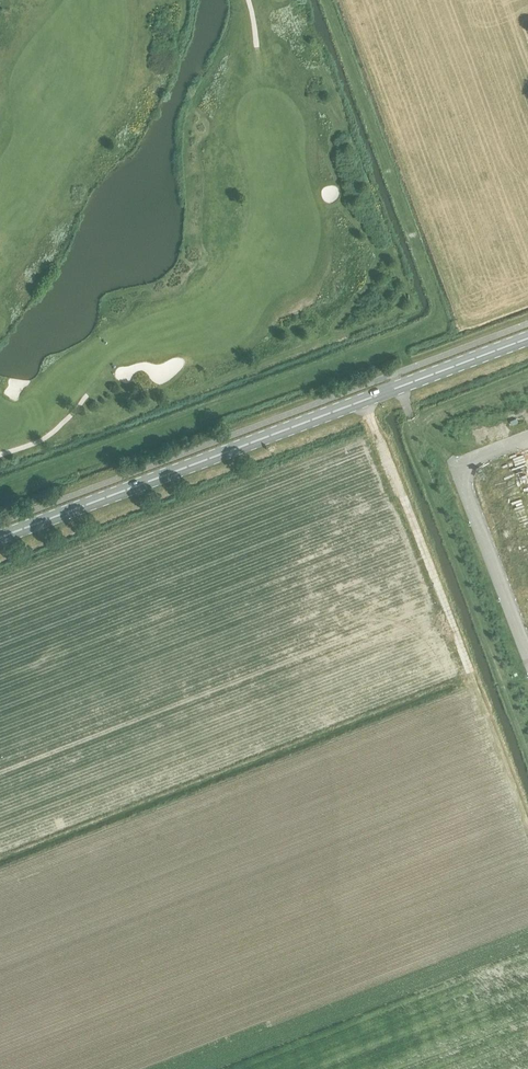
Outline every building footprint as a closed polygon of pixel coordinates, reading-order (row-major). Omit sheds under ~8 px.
[(516,547),(521,562),(527,559),(527,542),(516,547)]
